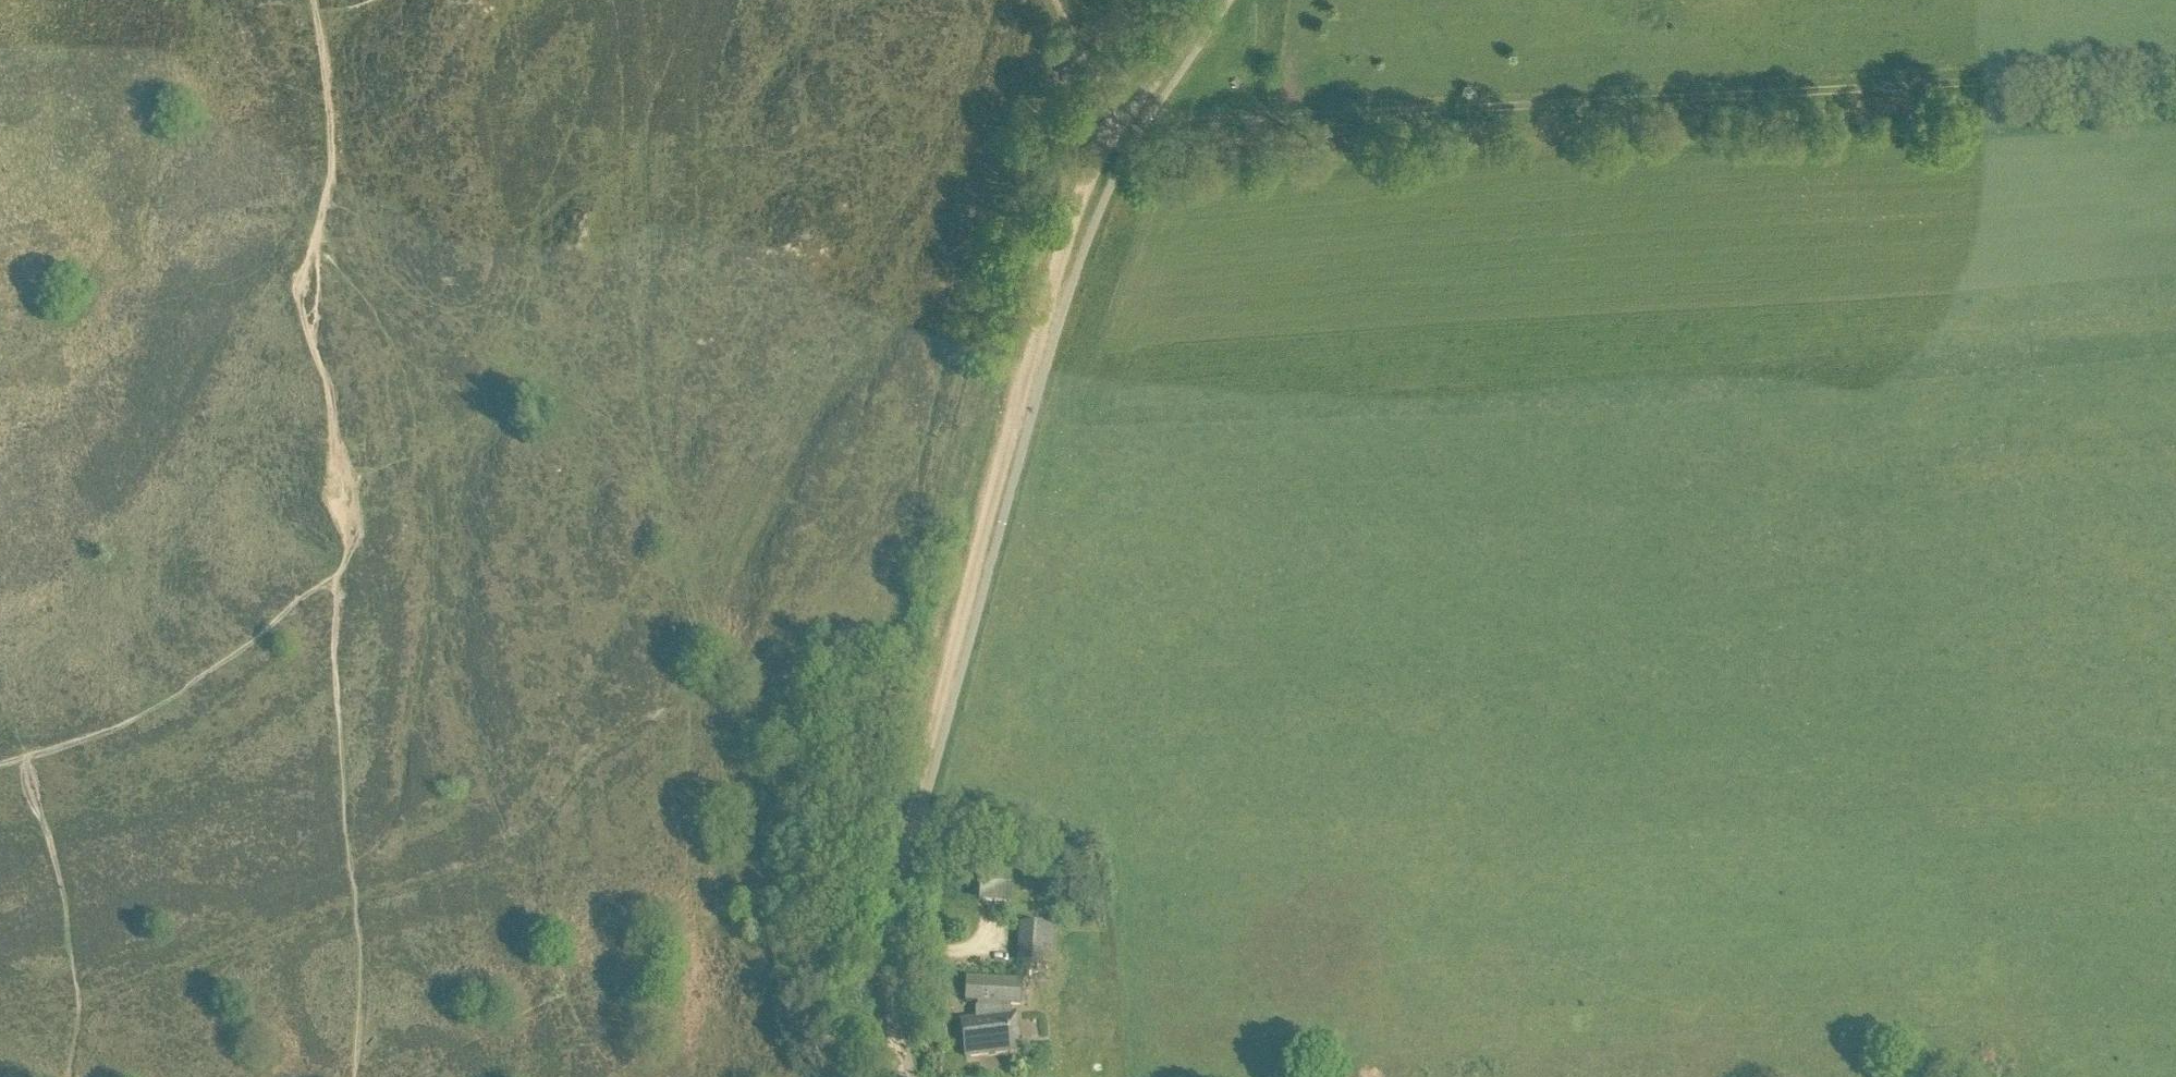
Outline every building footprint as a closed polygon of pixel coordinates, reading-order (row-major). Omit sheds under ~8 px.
[(1019,924),(1018,964),(1054,965),(1057,926),(1019,924)] [(1013,1017),(1011,1017),(1010,1007),(1021,1008),(1022,982),(966,979),(965,1005),(977,1006),(978,1010),(975,1010),(975,1022),(962,1024),(967,1058),(1018,1051),(1013,1017)]
